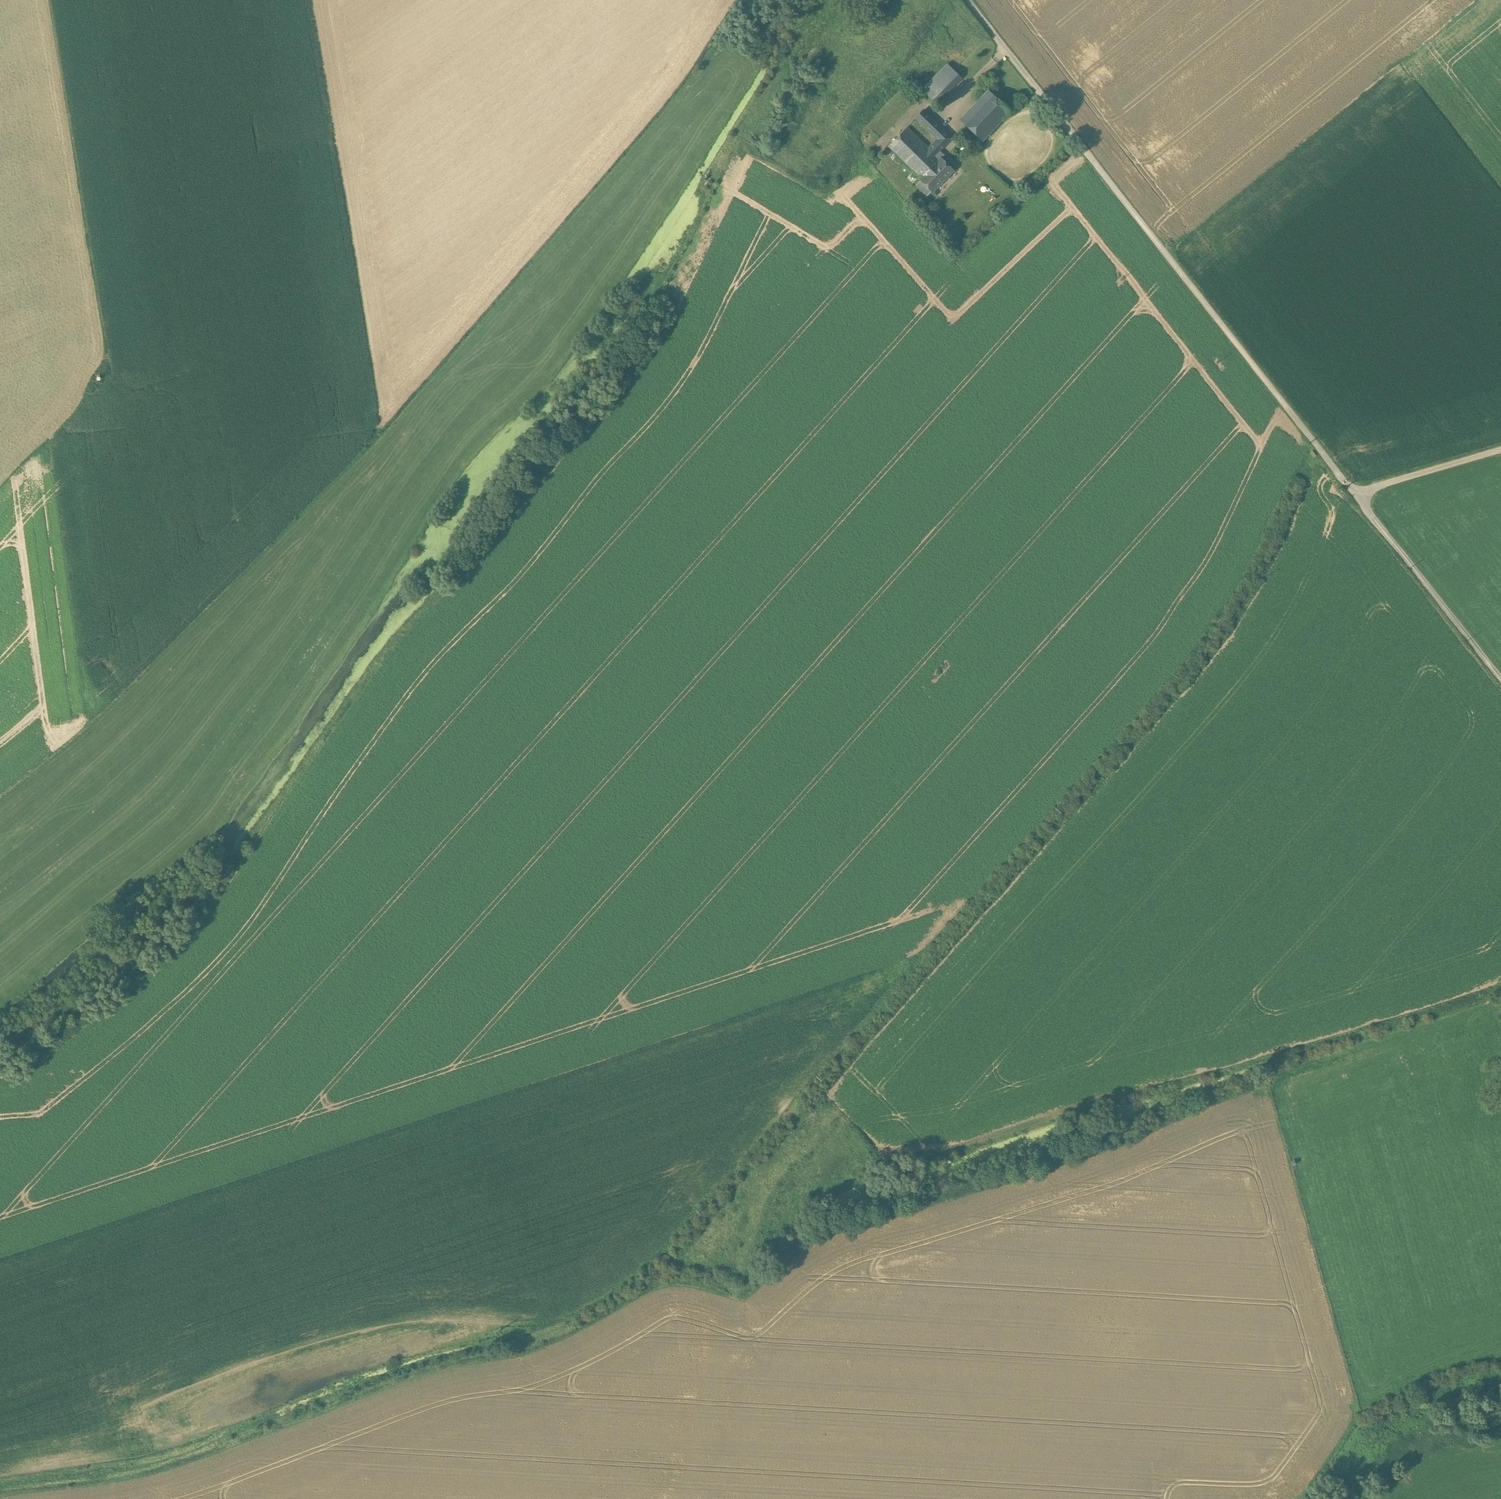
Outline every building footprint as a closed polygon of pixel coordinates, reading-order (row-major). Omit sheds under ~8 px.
[(962,78),(948,64),(943,70),(956,83),(962,78)] [(956,83),(943,70),(923,89),(937,103),(956,83)] [(994,95),(966,124),(983,140),(1011,111),(994,95)] [(952,138),(925,110),(918,117),(939,138),(929,148),(940,159),(942,157),(942,158),(945,155),(940,151),(951,140),(952,138)] [(929,148),(908,127),(890,146),(922,177),(940,159),(929,148)] [(951,140),(940,151),(945,155),(955,144),(951,140)] [(922,177),(920,179),(933,192),(955,170),(942,158),(942,157),(940,159),(922,177)]
